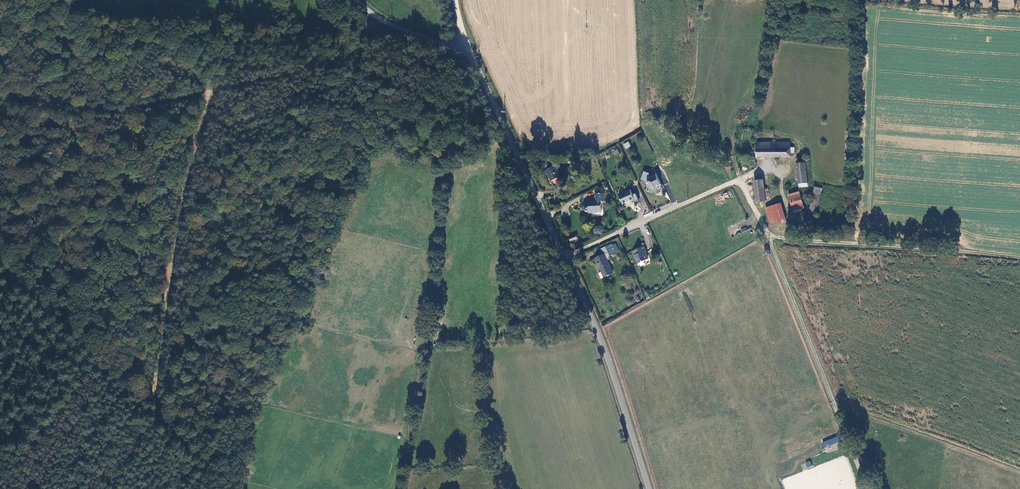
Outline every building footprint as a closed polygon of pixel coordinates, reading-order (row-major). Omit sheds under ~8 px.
[(755,145),(755,159),(791,158),(791,145),(755,145)] [(547,168),(552,179),(562,175),(557,163),(547,168)] [(797,165),(799,185),(807,184),(806,165),(797,165)] [(756,175),(760,201),(769,200),(765,173),(756,175)] [(661,186),(656,174),(650,177),(648,188),(654,191),(655,188),(661,186)] [(618,195),(623,204),(634,200),(630,190),(618,195)] [(816,190),(807,227),(813,229),(823,192),(816,190)] [(799,191),(787,194),(793,213),(804,209),(799,191)] [(603,200),(603,193),(594,194),(594,200),(588,199),(583,202),(583,205),(580,206),(581,210),(585,209),(586,211),(589,211),(589,212),(594,212),(595,209),(599,208),(599,201),(603,200)] [(769,226),(786,222),(781,203),(765,207),(769,226)] [(606,249),(609,257),(615,255),(611,246),(606,249)] [(631,253),(636,264),(647,259),(642,248),(631,253)] [(594,259),(603,278),(612,274),(603,255),(594,259)] [(823,448),(840,442),(837,436),(821,443),(823,448)]
